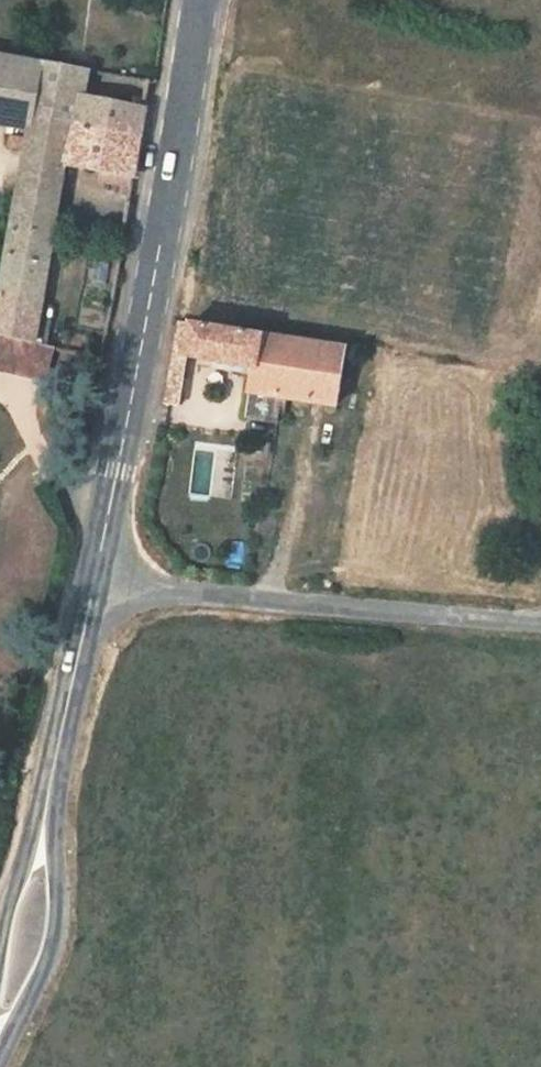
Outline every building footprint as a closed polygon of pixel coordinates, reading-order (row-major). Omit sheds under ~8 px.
[(26,131),(31,119),(36,90),(39,67),(0,61),(0,126),(26,131)] [(86,71),(40,64),(39,67),(36,90),(81,98),(86,71)] [(97,72),(92,97),(141,106),(145,81),(97,72)] [(138,139),(143,108),(81,98),(36,90),(31,119),(138,139)] [(64,166),(131,177),(138,139),(31,119),(26,131),(21,159),(47,164),(64,166)] [(21,159),(15,194),(57,202),(62,176),(47,173),(47,164),(21,159)] [(47,164),(47,173),(62,176),(64,166),(47,164)] [(44,348),(53,307),(40,305),(57,202),(15,194),(0,284),(0,338),(44,348)] [(258,333),(179,323),(164,404),(177,406),(186,361),(251,372),(253,372),(258,333)] [(289,338),(258,333),(253,372),(251,372),(245,422),(278,426),(281,399),(289,338)] [(50,349),(44,348),(0,338),(0,370),(43,380),(50,349)] [(345,345),(289,338),(281,399),(336,406),(345,345)] [(514,606),(515,594),(500,592),(499,605),(514,606)]
